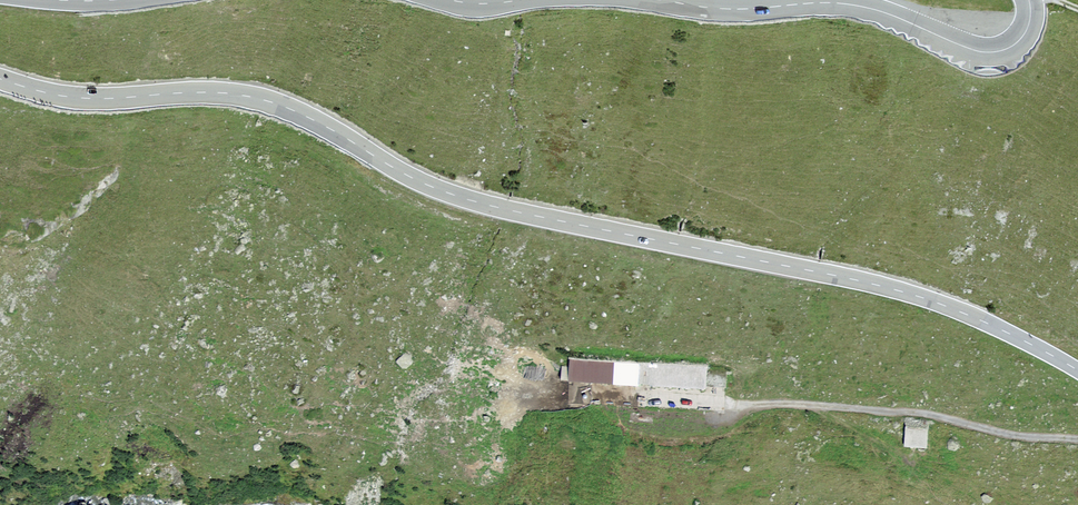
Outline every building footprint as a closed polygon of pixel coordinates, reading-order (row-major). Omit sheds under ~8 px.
[(569,358),(568,382),(706,389),(706,385),(707,365),(569,358)] [(707,365),(706,385),(726,386),(727,367),(707,365)]
